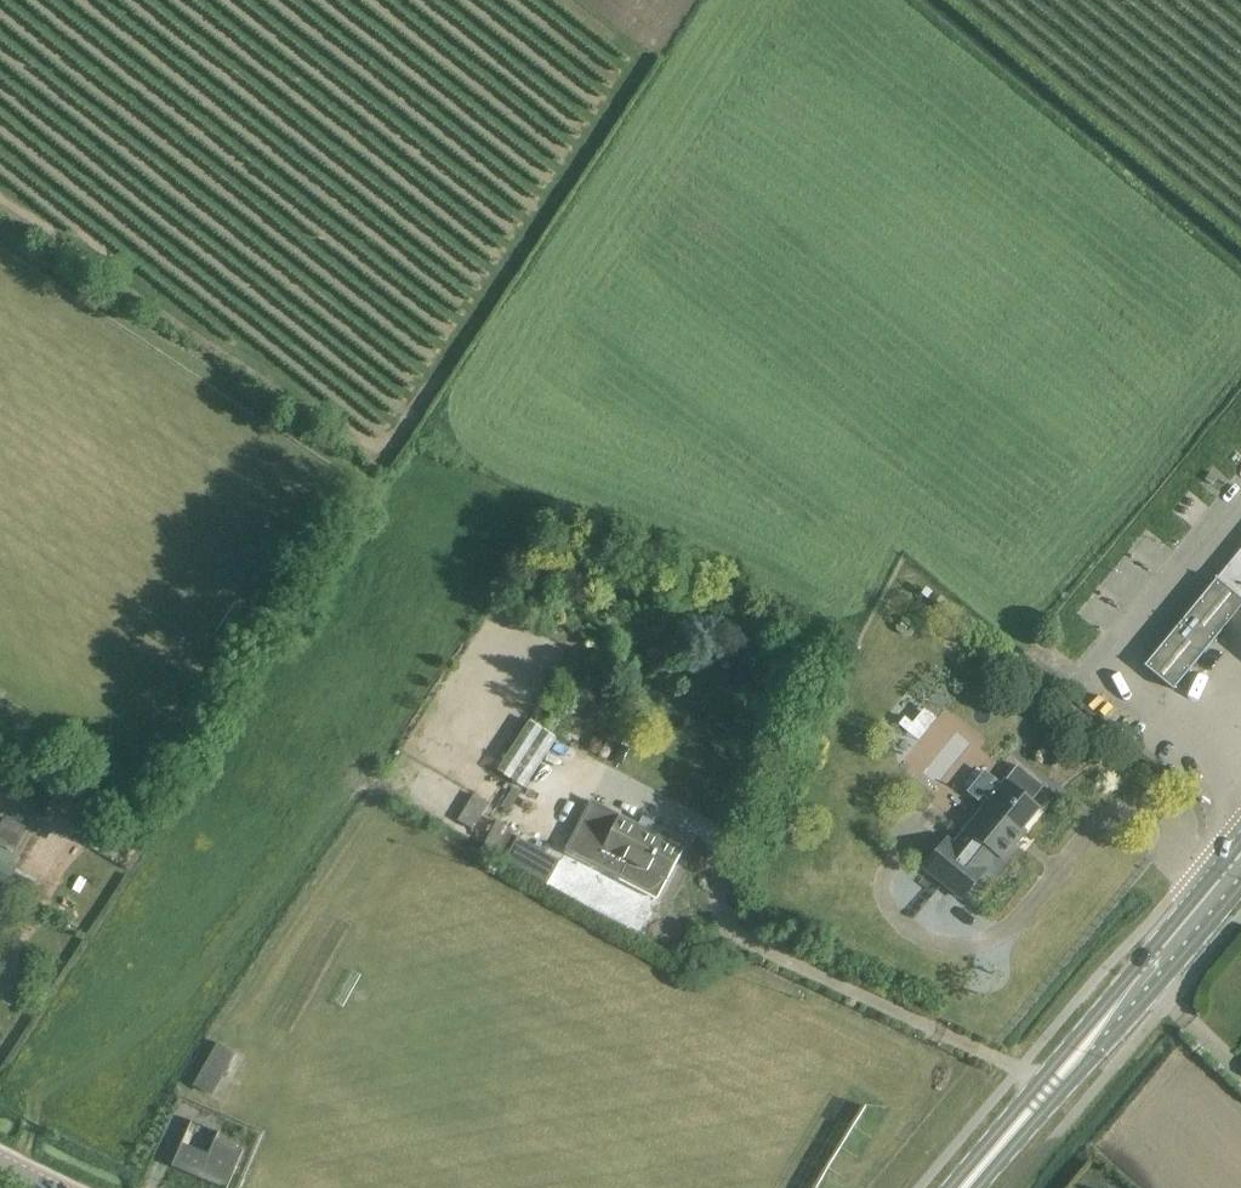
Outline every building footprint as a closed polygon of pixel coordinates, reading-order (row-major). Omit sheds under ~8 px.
[(1144,665),(1173,689),(1240,607),(1240,548),(1144,665)] [(525,788),(557,737),(530,720),(498,770),(525,788)] [(948,838),(923,867),(962,898),(985,869),(983,867),(996,852),(1003,858),(1026,831),(1022,828),(1039,807),(1029,799),(1041,784),(1018,766),(1006,781),(1005,779),(1001,785),(997,782),(997,781),(984,770),(967,792),(982,804),(983,802),(985,804),(954,843),(948,838)] [(61,791),(54,802),(92,825),(99,814),(61,791)] [(473,794),(458,820),(474,830),(489,804),(473,794)] [(590,800),(564,851),(619,879),(657,898),(667,879),(683,848),(618,815),(590,800)] [(9,815),(1,837),(24,845),(32,823),(9,815)] [(496,819),(481,847),(547,884),(560,861),(510,834),(513,829),(496,819)] [(218,1041),(193,1085),(211,1095),(236,1051),(218,1041)] [(243,1150),(216,1138),(209,1154),(181,1143),(172,1166),(224,1187),(227,1187),(243,1150)]
